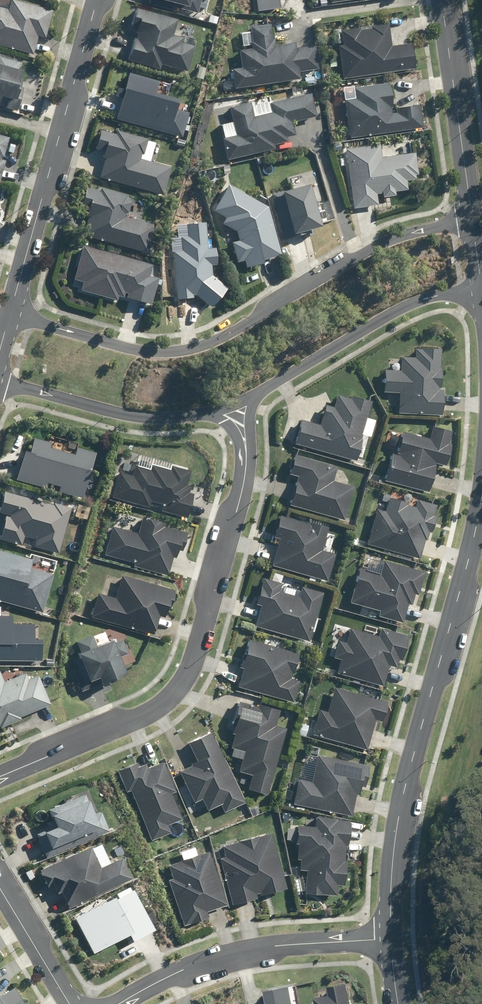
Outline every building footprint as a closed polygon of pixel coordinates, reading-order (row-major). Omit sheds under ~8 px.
[(8,0),(7,0),(5,9),(0,8),(0,46),(31,54),(35,38),(42,39),(49,11),(8,0)] [(196,13),(199,0),(148,0),(196,13)] [(254,12),(277,7),(276,0),(252,0),(254,12)] [(175,20),(132,8),(128,26),(133,27),(124,59),(159,68),(159,65),(185,72),(192,47),(181,45),(183,39),(171,36),(175,20)] [(384,24),(338,30),(340,46),(333,47),(337,77),(411,67),(408,44),(388,47),(384,24)] [(290,41),(270,44),(267,25),(246,28),(249,48),(235,50),(238,68),(229,69),(232,89),(296,81),(295,74),(315,71),(312,46),(291,49),(290,41)] [(17,81),(12,80),(17,64),(0,59),(0,109),(13,113),(20,89),(15,87),(17,81)] [(205,67),(196,64),(192,77),(201,80),(205,67)] [(156,80),(124,72),(112,119),(177,135),(183,113),(170,110),(173,99),(152,94),(156,80)] [(353,99),(342,100),(347,137),(417,128),(414,106),(388,109),(385,83),(351,87),(353,99)] [(270,150),(269,146),(279,143),(280,150),(294,146),(288,121),(311,116),(306,93),(266,103),(265,97),(227,106),(230,120),(215,124),(224,161),(270,150)] [(167,167),(138,159),(143,138),(112,130),(111,134),(95,130),(90,150),(103,154),(97,178),(160,194),(167,167)] [(377,143),(341,149),(351,208),(375,204),(373,192),(376,192),(377,197),(392,195),(391,192),(405,190),(404,179),(414,177),(410,153),(379,158),(377,143)] [(235,240),(228,242),(233,262),(240,260),(241,266),(276,258),(265,209),(224,184),(208,211),(221,219),(218,224),(233,233),(235,240)] [(302,184),(268,192),(278,236),(312,228),(302,184)] [(87,209),(80,235),(144,253),(153,223),(123,215),(129,195),(98,186),(97,190),(81,185),(75,206),(87,209)] [(173,300),(190,299),(194,296),(207,307),(224,287),(209,275),(209,264),(214,264),(213,246),(205,246),(204,223),(174,224),(175,240),(169,240),(173,300)] [(147,265),(79,245),(69,279),(80,282),(78,289),(113,299),(114,295),(145,304),(153,278),(144,276),(147,265)] [(397,370),(381,369),(380,390),(395,391),(394,413),(437,414),(439,348),(413,347),(413,355),(398,355),(397,370)] [(296,420),(290,443),(352,460),(368,402),(335,393),(331,408),(322,406),(316,426),(296,420)] [(427,439),(393,431),(381,480),(427,491),(434,462),(443,464),(451,431),(430,426),(427,439)] [(69,454),(45,448),(47,441),(29,437),(26,452),(20,450),(12,481),(42,488),(43,484),(55,487),(53,493),(77,499),(88,452),(71,448),(69,454)] [(332,467),(289,455),(284,474),(294,477),(287,503),(342,519),(352,487),(328,480),(332,467)] [(116,472),(109,497),(146,507),(157,510),(181,517),(188,491),(180,489),(186,469),(168,464),(167,469),(149,465),(148,470),(132,465),(129,475),(116,472)] [(0,493),(0,516),(3,517),(0,526),(0,540),(17,544),(19,537),(33,541),(31,548),(54,554),(66,509),(0,491),(0,493)] [(385,510),(374,507),(365,543),(417,556),(425,524),(431,526),(436,505),(416,500),(415,505),(388,499),(385,510)] [(324,527),(274,514),(268,536),(276,538),(269,566),(326,581),(333,554),(318,550),(324,527)] [(182,532),(137,520),(133,535),(110,528),(103,553),(131,561),(130,565),(163,575),(168,558),(174,560),(182,532)] [(0,551),(0,602),(37,613),(49,574),(24,567),(27,559),(0,551)] [(422,571),(382,560),(378,574),(359,568),(349,603),(377,612),(376,616),(398,622),(404,603),(407,604),(411,593),(415,595),(422,571)] [(168,589),(118,576),(112,598),(94,594),(89,616),(119,624),(149,632),(153,613),(162,616),(168,589)] [(262,596),(253,626),(307,641),(320,591),(299,585),(297,595),(277,589),(278,583),(259,577),(254,594),(262,596)] [(0,616),(0,660),(36,661),(36,639),(28,639),(29,624),(7,623),(8,616),(0,616)] [(376,635),(348,628),(345,642),(336,640),(331,657),(340,659),(336,674),(381,686),(387,662),(398,665),(405,634),(378,627),(376,635)] [(122,632),(107,629),(89,636),(88,634),(71,640),(76,652),(71,654),(82,681),(93,676),(96,683),(136,667),(122,632)] [(242,668),(237,687),(293,702),(299,679),(289,677),(296,651),(247,638),(239,667),(242,668)] [(18,718),(17,716),(46,704),(34,676),(23,680),(20,673),(0,682),(0,681),(0,726),(18,718)] [(385,701),(333,686),(325,713),(318,710),(311,734),(364,749),(373,717),(379,719),(385,701)] [(267,793),(283,727),(273,725),(277,710),(235,699),(228,729),(233,730),(229,747),(242,750),(237,770),(252,774),(248,789),(267,793)] [(195,763),(180,770),(194,801),(201,798),(206,810),(219,804),(223,812),(244,803),(212,731),(186,742),(195,763)] [(367,765),(316,754),(310,781),(300,779),(294,804),(349,815),(355,789),(361,790),(367,765)] [(125,790),(129,788),(153,840),(170,832),(167,826),(181,819),(169,792),(176,789),(164,762),(149,769),(147,762),(138,766),(136,761),(116,770),(125,790)] [(87,791),(43,809),(50,825),(35,831),(46,856),(104,832),(87,791)] [(300,869),(304,870),(303,893),(335,894),(336,884),(341,884),(342,844),(346,844),(346,818),(315,817),(315,826),(295,825),(295,841),(297,841),(296,860),(300,860),(300,869)] [(226,855),(219,857),(232,903),(257,895),(256,891),(262,889),(263,895),(287,888),(271,832),(224,846),(226,855)] [(88,845),(36,870),(45,887),(49,885),(52,890),(57,888),(68,911),(131,881),(119,857),(98,867),(88,845)] [(172,876),(169,877),(186,924),(210,916),(208,910),(227,903),(208,851),(169,865),(172,876)] [(135,885),(111,898),(110,896),(71,916),(90,953),(129,932),(135,943),(158,930),(135,885)] [(347,982),(330,985),(332,995),(315,997),(316,1003),(351,1003),(347,982)] [(295,985),(268,990),(270,1003),(298,1003),(295,985)] [(13,987),(0,994),(0,1003),(24,1003),(13,987)]
